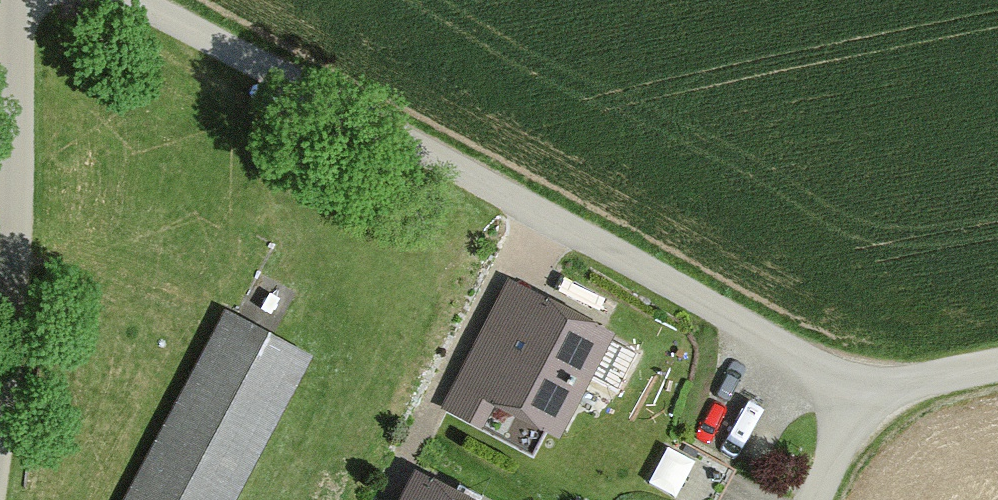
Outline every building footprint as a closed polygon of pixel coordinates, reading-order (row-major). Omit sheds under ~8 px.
[(557,439),(608,335),(538,300),(518,341),(487,326),(456,389),(557,439)] [(225,314),(127,499),(236,499),(310,358),(225,314)] [(412,472),(398,499),(467,499),(412,472)]
